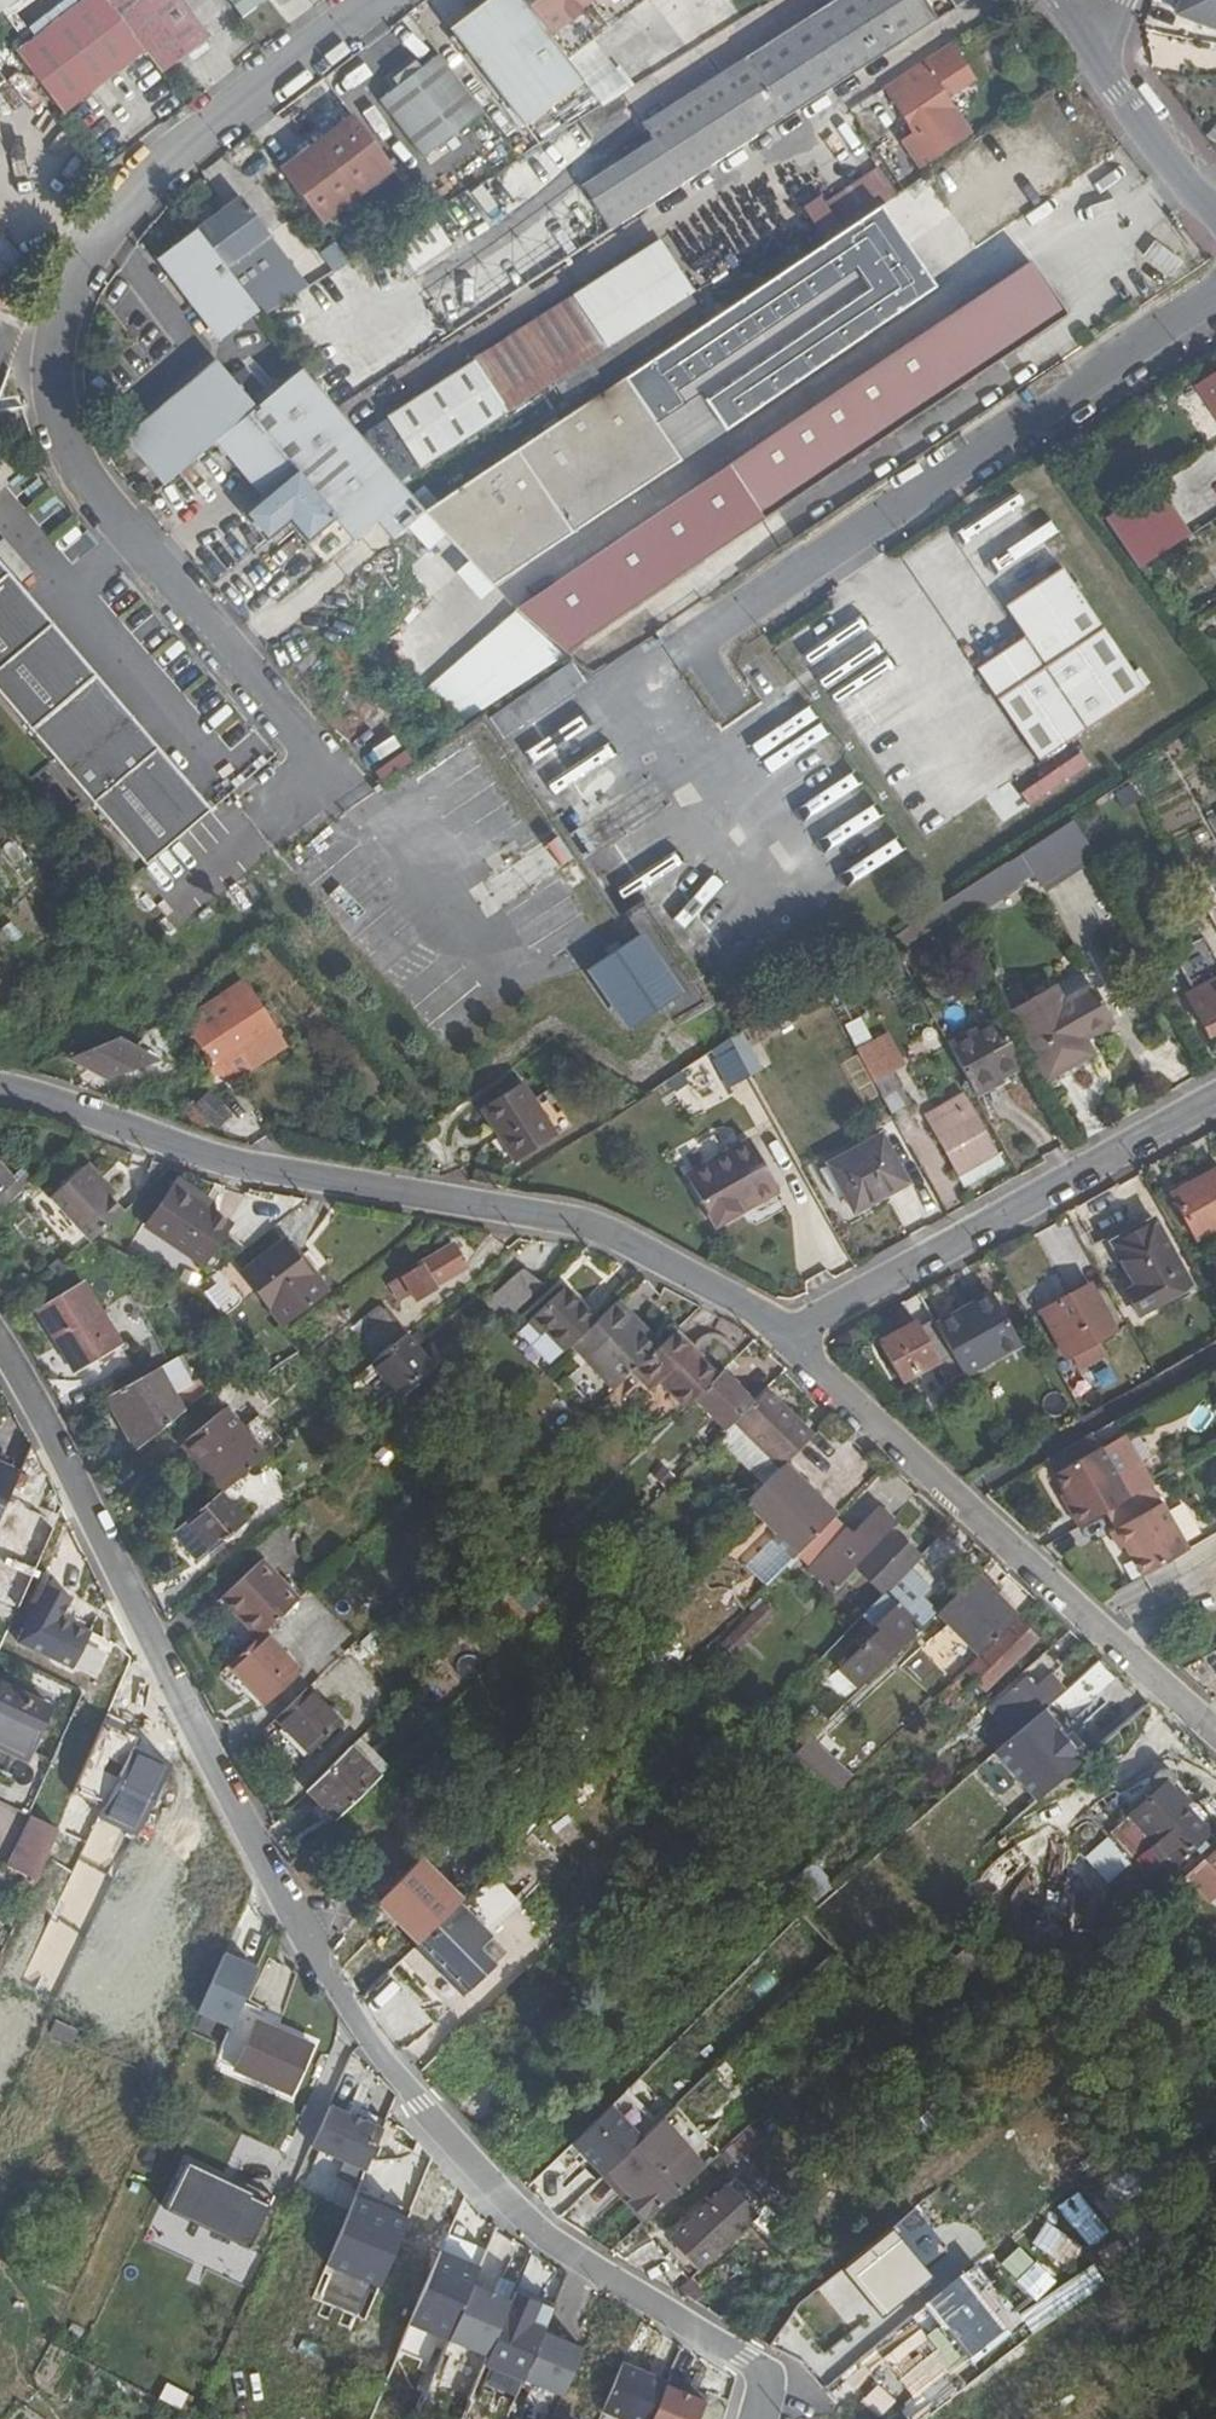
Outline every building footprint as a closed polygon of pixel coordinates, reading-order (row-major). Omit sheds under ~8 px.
[(7,11),(23,0),(0,0),(0,4),(7,11)] [(30,46),(79,109),(156,52),(114,0),(90,0),(30,46)] [(156,52),(169,69),(216,32),(189,0),(114,0),(156,52)] [(251,16),(272,0),(239,0),(251,16)] [(524,0),(497,0),(454,33),(524,124),(586,80),(573,63),(556,41),(524,0)] [(556,41),(597,13),(593,8),(604,0),(524,0),(556,41)] [(556,41),(573,63),(656,4),(652,0),(604,0),(593,8),(597,13),(556,41)] [(939,20),(927,0),(836,0),(747,58),(749,63),(650,125),(658,138),(590,183),(618,227),(939,20)] [(1174,9),(1215,24),(1215,0),(1177,0),(1174,9)] [(946,36),(882,79),(894,96),(901,90),(926,124),(915,132),(929,156),(979,124),(958,95),(977,83),(946,36)] [(25,49),(75,112),(79,109),(30,46),(25,49)] [(489,117),(445,60),(426,74),(403,91),(383,106),(429,164),(489,117)] [(403,91),(426,74),(422,67),(399,85),(403,91)] [(606,106),(586,80),(524,124),(540,146),(606,106)] [(360,121),(290,179),(329,229),(400,172),(360,121)] [(841,234),(911,187),(892,160),(841,196),(837,190),(818,201),(841,234)] [(220,200),(209,187),(187,204),(197,217),(220,200)] [(298,267),(247,203),(205,235),(206,237),(239,278),(255,299),(298,267)] [(452,540),(499,586),(938,288),(896,228),(647,402),(629,377),(530,446),(428,515),(452,540)] [(2,287),(27,262),(0,234),(0,285),(2,287)] [(1156,235),(1146,248),(1171,267),(1181,254),(1156,235)] [(229,346),(266,318),(268,316),(258,303),(255,299),(239,278),(206,237),(165,269),(229,346)] [(474,366),(510,416),(624,340),(689,296),(654,244),(474,366)] [(1072,315),(1035,260),(776,437),(735,467),(697,495),(529,612),(582,658),(593,635),(1072,315)] [(514,264),(492,275),(503,296),(525,285),(514,264)] [(706,321),(689,296),(624,340),(641,365),(706,321)] [(221,439),(257,408),(218,363),(126,443),(163,488),(221,439)] [(394,542),(426,515),(382,458),(341,408),(306,365),(257,408),(221,439),(269,495),(249,513),(271,538),(293,519),(311,540),(339,516),(358,539),(378,523),(394,542)] [(422,475),(510,416),(474,366),(388,424),(422,475)] [(1215,398),(1215,371),(1203,379),(1215,398)] [(1153,486),(1104,520),(1138,570),(1188,536),(1153,486)] [(145,859),(211,802),(0,555),(0,690),(145,859)] [(1063,566),(1009,605),(1030,635),(1090,727),(1147,690),(1063,566)] [(1090,727),(1030,635),(986,664),(1046,756),(1090,727)] [(413,667),(431,655),(420,639),(402,651),(413,667)] [(833,693),(869,751),(929,715),(893,656),(833,693)] [(510,739),(594,684),(580,663),(496,718),(510,739)] [(460,753),(473,744),(467,735),(454,744),(460,753)] [(402,750),(372,772),(382,785),(412,763),(402,750)] [(843,882),(903,849),(886,818),(881,821),(866,795),(812,824),(843,882)] [(951,921),(955,927),(1032,877),(1040,889),(1094,854),(1072,821),(941,906),(951,921)] [(897,936),(904,949),(951,921),(941,906),(897,936)] [(642,934),(592,968),(635,1027),(685,992),(642,934)] [(246,979),(185,1025),(186,1025),(211,1058),(215,1061),(275,1021),(246,979)] [(1086,1034),(1117,1017),(1096,980),(1064,999),(1056,984),(1015,1006),(1050,1072),(1058,1068),(1063,1076),(1098,1057),(1086,1034)] [(1194,996),(1215,1034),(1215,984),(1194,996)] [(794,1009),(768,1024),(774,1036),(800,1021),(794,1009)] [(852,1044),(870,1038),(862,1017),(844,1024),(852,1044)] [(992,1019),(946,1043),(974,1096),(1020,1072),(992,1019)] [(888,1032),(856,1050),(875,1083),(907,1066),(888,1032)] [(746,1055),(758,1077),(769,1070),(758,1048),(746,1055)] [(746,1055),(743,1050),(723,1061),(739,1087),(758,1077),(746,1055)] [(122,1060),(79,1077),(119,1093),(161,1074),(122,1060)] [(563,1132),(543,1100),(529,1079),(486,1108),(520,1161),(563,1132)] [(673,1096),(690,1108),(701,1092),(685,1080),(673,1096)] [(211,1090),(195,1105),(219,1129),(235,1114),(211,1090)] [(914,1093),(897,1102),(912,1130),(929,1120),(914,1093)] [(552,1095),(543,1100),(563,1132),(577,1123),(568,1107),(563,1111),(552,1095)] [(987,1160),(1003,1152),(974,1096),(957,1106),(987,1160)] [(963,1173),(987,1160),(957,1106),(934,1119),(963,1173)] [(756,1134),(692,1170),(721,1223),(785,1188),(756,1134)] [(888,1136),(835,1165),(861,1212),(913,1181),(888,1136)] [(987,1160),(992,1170),(1008,1160),(1003,1152),(987,1160)] [(969,1182),(992,1170),(987,1160),(963,1173),(969,1182)] [(99,1239),(128,1211),(87,1167),(53,1199),(95,1242),(99,1239)] [(34,1184),(22,1172),(12,1182),(0,1168),(0,1216),(34,1184)] [(1180,1192),(1204,1237),(1215,1230),(1215,1172),(1180,1192)] [(233,1229),(175,1191),(150,1228),(205,1267),(233,1229)] [(1161,1217),(1144,1227),(1147,1232),(1120,1246),(1142,1287),(1132,1293),(1146,1317),(1200,1288),(1161,1217)] [(288,1238),(245,1271),(288,1324),(329,1289),(288,1238)] [(453,1246),(409,1270),(387,1281),(396,1297),(408,1292),(411,1299),(434,1288),(432,1285),(465,1267),(453,1246)] [(507,1319),(545,1285),(527,1266),(490,1299),(507,1319)] [(187,1273),(183,1282),(198,1290),(202,1280),(187,1273)] [(543,1335),(562,1357),(580,1340),(605,1317),(575,1283),(537,1317),(548,1331),(543,1335)] [(85,1286),(40,1313),(80,1377),(124,1349),(85,1286)] [(1096,1286),(1051,1310),(1077,1356),(1105,1341),(1121,1332),(1096,1286)] [(972,1318),(1003,1302),(999,1295),(968,1311),(972,1318)] [(648,1324),(625,1298),(605,1317),(580,1340),(621,1386),(636,1371),(659,1348),(641,1330),(648,1324)] [(944,1324),(959,1351),(971,1373),(1025,1343),(1003,1302),(972,1318),(968,1311),(944,1324)] [(364,1338),(391,1315),(384,1306),(357,1329),(364,1338)] [(381,1357),(408,1334),(391,1315),(364,1338),(381,1357)] [(944,1324),(941,1319),(926,1327),(923,1323),(885,1343),(905,1380),(959,1351),(944,1324)] [(641,1330),(659,1348),(666,1342),(648,1324),(641,1330)] [(681,1333),(679,1330),(666,1342),(659,1348),(636,1371),(640,1375),(681,1333)] [(437,1367),(409,1333),(408,1334),(381,1357),(376,1361),(404,1395),(437,1367)] [(724,1376),(725,1375),(681,1333),(640,1375),(658,1391),(664,1385),(689,1410),(696,1404),(724,1376)] [(1105,1341),(1077,1356),(1084,1367),(1112,1352),(1105,1341)] [(136,1450),(185,1411),(161,1371),(109,1401),(136,1450)] [(739,1425),(755,1407),(724,1376),(696,1404),(727,1436),(739,1425)] [(805,1424),(772,1391),(755,1407),(739,1425),(786,1472),(789,1469),(815,1442),(801,1428),(805,1424)] [(186,1442),(187,1444),(227,1412),(225,1409),(186,1442)] [(227,1412),(187,1444),(224,1489),(265,1455),(227,1412)] [(1073,1507),(1083,1525),(1110,1510),(1130,1498),(1092,1432),(1050,1456),(1070,1492),(1077,1504),(1073,1507)] [(0,1456),(0,1526),(25,1466),(0,1456)] [(664,1486),(673,1476),(664,1468),(655,1477),(664,1486)] [(772,1592),(842,1523),(789,1469),(786,1472),(751,1506),(783,1537),(751,1571),(772,1592)] [(1192,1549),(1156,1484),(1130,1498),(1110,1510),(1119,1529),(1114,1531),(1124,1548),(1129,1545),(1146,1576),(1192,1549)] [(221,1492),(187,1520),(215,1552),(248,1523),(221,1492)] [(1077,1504),(1070,1492),(1066,1495),(1073,1507),(1077,1504)] [(865,1533),(863,1530),(823,1570),(841,1589),(866,1565),(893,1590),(911,1571),(928,1555),(900,1527),(905,1522),(890,1508),(865,1533)] [(823,1570),(863,1530),(858,1526),(818,1566),(823,1570)] [(268,1630),(302,1599),(265,1560),(254,1570),(248,1565),(241,1572),(245,1577),(224,1597),(240,1614),(245,1609),(266,1633),(268,1630)] [(932,1590),(911,1571),(893,1590),(868,1614),(882,1628),(846,1666),(864,1684),(938,1610),(925,1598),(932,1590)] [(1023,1617),(980,1574),(943,1610),(987,1653),(1023,1617)] [(67,1588),(49,1580),(21,1645),(75,1668),(94,1624),(58,1609),(67,1588)] [(725,1638),(742,1651),(773,1611),(757,1599),(725,1638)] [(240,1614),(261,1638),(266,1633),(245,1609),(240,1614)] [(1025,1624),(974,1675),(992,1694),(1044,1644),(1025,1624)] [(261,1638),(232,1665),(267,1703),(304,1669),(268,1630),(266,1633),(261,1638)] [(902,1665),(921,1684),(936,1670),(917,1651),(902,1665)] [(1067,1666),(1052,1651),(1023,1677),(1028,1682),(997,1714),(1007,1725),(993,1739),(1002,1749),(1047,1707),(1068,1693),(1054,1679),(1067,1666)] [(436,1702),(446,1711),(468,1689),(451,1671),(429,1694),(436,1702)] [(308,1686),(275,1718),(310,1753),(341,1721),(308,1686)] [(31,1754),(51,1710),(1,1688),(0,1689),(0,1747),(3,1742),(31,1754)] [(433,1724),(446,1711),(436,1702),(423,1716),(433,1724)] [(1047,1707),(1002,1749),(995,1755),(1035,1799),(1087,1751),(1047,1707)] [(802,1750),(847,1792),(862,1777),(818,1735),(802,1750)] [(31,1754),(3,1742),(0,1747),(0,1753),(27,1765),(31,1754)] [(303,1798),(334,1827),(377,1785),(346,1755),(303,1798)] [(1170,1781),(1132,1818),(1133,1819),(1118,1834),(1146,1864),(1162,1849),(1178,1866),(1187,1858),(1188,1860),(1215,1833),(1215,1829),(1170,1781)] [(17,1815),(0,1854),(0,1857),(26,1869),(44,1827),(17,1815)] [(420,1862),(377,1904),(415,1944),(452,1907),(459,1902),(420,1862)] [(808,1882),(829,1906),(846,1891),(825,1867),(808,1882)] [(452,1907),(415,1944),(460,1989),(485,1963),(469,1948),(481,1936),(452,1907)] [(270,1955),(237,1940),(212,1998),(245,2012),(270,1955)] [(995,1967),(1004,1977),(1015,1968),(1006,1958),(995,1967)] [(316,2046),(260,2021),(240,2068),(295,2093),(316,2046)] [(322,2138),(375,2161),(392,2121),(340,2098),(322,2138)] [(626,2099),(575,2149),(607,2182),(611,2179),(658,2132),(626,2099)] [(679,2112),(658,2132),(611,2179),(635,2205),(629,2208),(650,2229),(724,2162),(679,2112)] [(259,2193),(194,2164),(173,2211),(238,2241),(259,2193)] [(309,2298),(364,2318),(406,2206),(352,2185),(309,2298)] [(769,2225),(743,2197),(687,2247),(713,2275),(769,2225)] [(891,2221),(837,2264),(878,2315),(932,2272),(891,2221)] [(975,2258),(909,2308),(967,2384),(1019,2345),(1007,2328),(1021,2318),(975,2258)] [(515,2311),(477,2294),(452,2348),(493,2366),(515,2311)] [(558,2318),(519,2302),(515,2311),(493,2366),(480,2397),(519,2413),(528,2390),(548,2342),(558,2318)] [(586,2358),(548,2342),(528,2390),(566,2406),(586,2358)] [(627,2368),(608,2417),(614,2418),(659,2418),(671,2391),(672,2387),(627,2368)] [(165,2380),(157,2396),(180,2407),(188,2391),(165,2380)] [(671,2391),(659,2418),(705,2418),(710,2407),(671,2391)]
